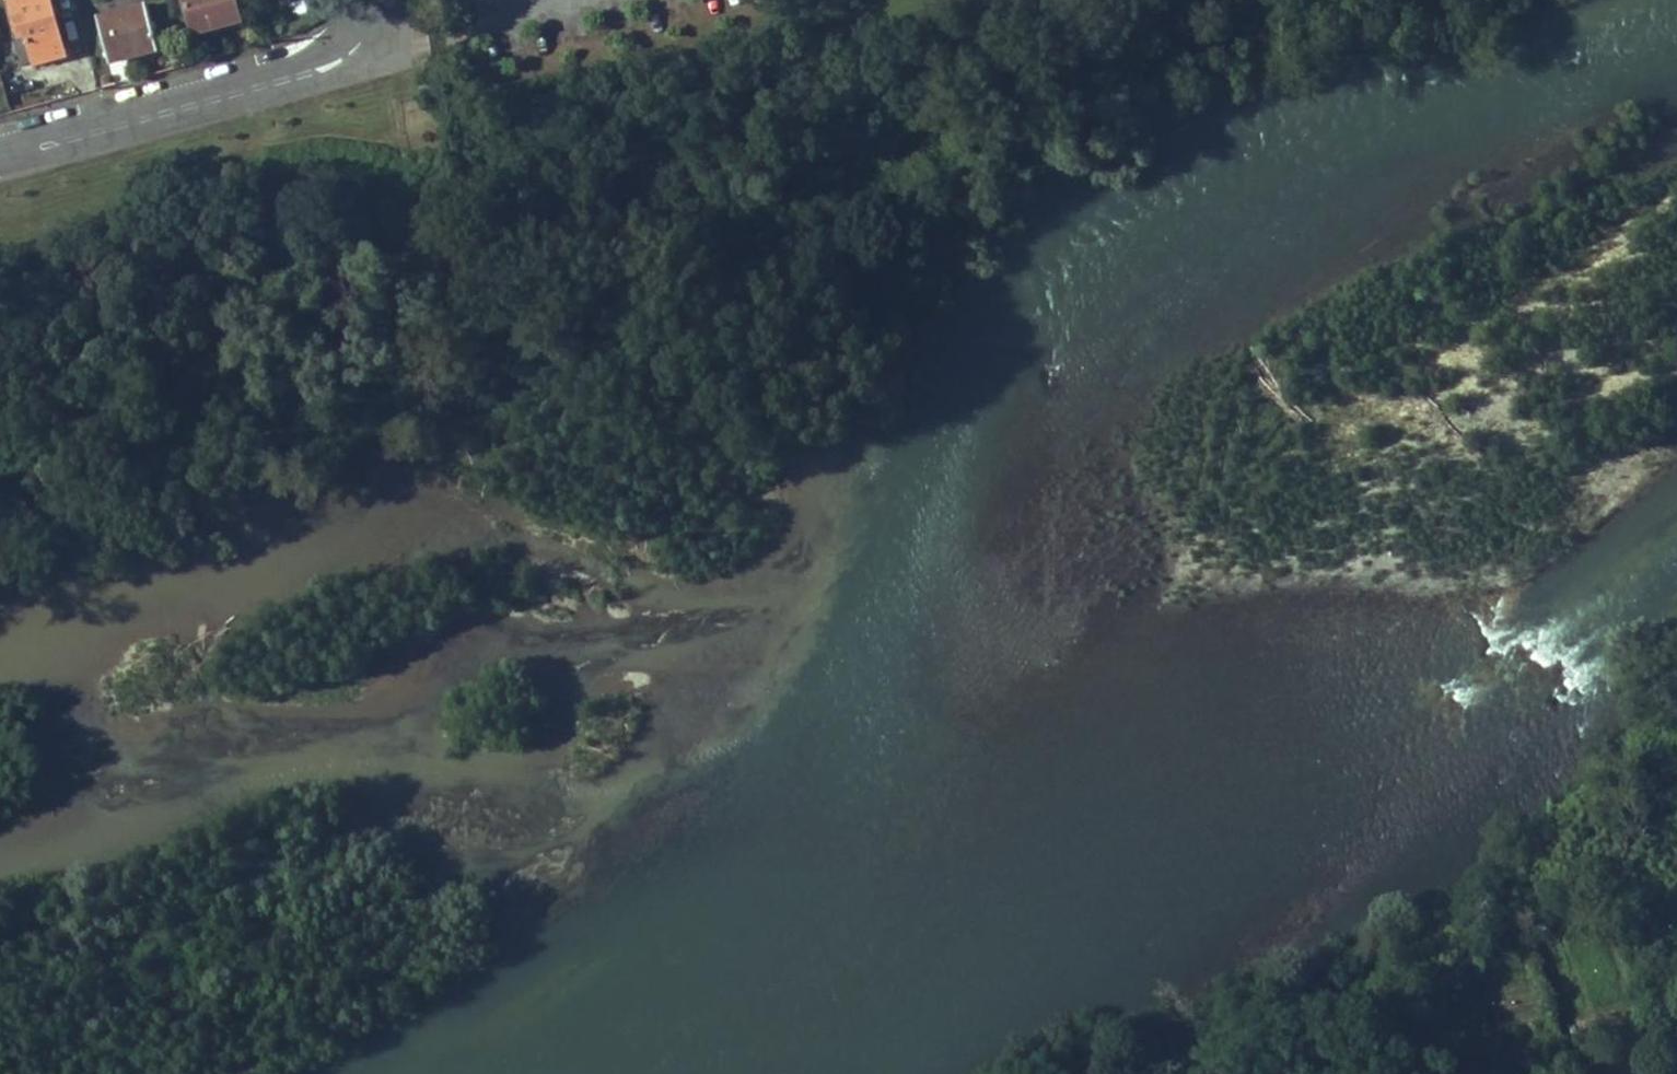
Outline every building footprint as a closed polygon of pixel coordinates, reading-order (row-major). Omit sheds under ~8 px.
[(20,64),(65,53),(50,0),(8,0),(16,32),(12,33),(20,64)] [(235,0),(185,0),(194,31),(240,19),(235,0)] [(148,5),(97,19),(103,43),(109,61),(160,48),(148,5)] [(109,61),(103,43),(90,46),(96,65),(109,61)] [(429,79),(418,81),(421,97),(432,95),(429,79)]
